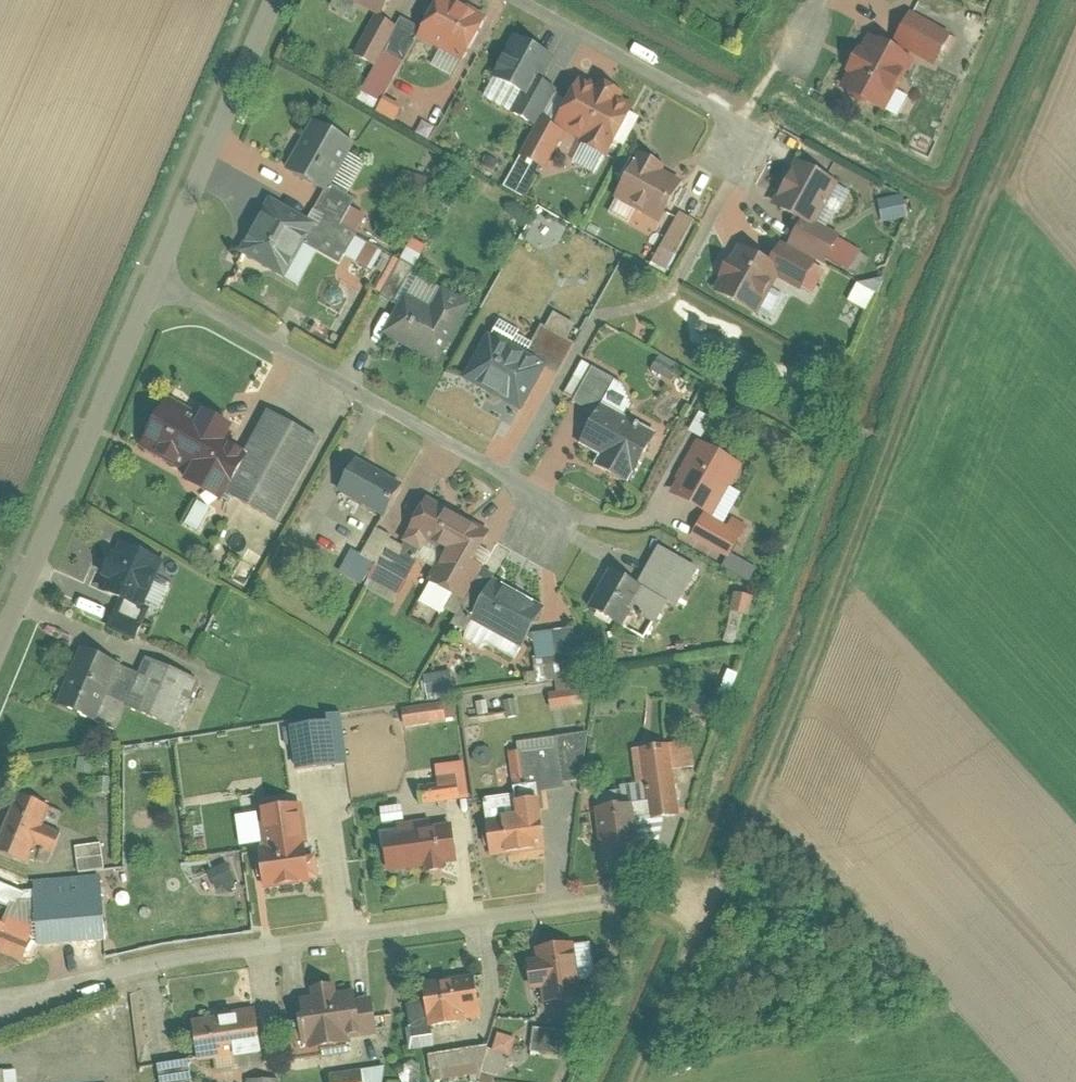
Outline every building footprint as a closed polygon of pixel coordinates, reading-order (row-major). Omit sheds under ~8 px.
[(334,5),(360,19),(368,3),(389,15),(398,0),(337,0),(334,5)] [(359,55),(379,66),(361,97),(379,108),(384,100),(388,102),(425,37),(446,50),(439,63),(459,75),(467,61),(474,65),(500,20),(464,0),(441,0),(425,27),(408,17),(402,28),(381,16),(359,55)] [(875,31),(846,91),(905,119),(917,94),(908,89),(924,56),(941,65),(958,30),(917,11),(901,43),(875,31)] [(524,33),(488,93),(542,126),(566,86),(551,77),(563,57),(524,33)] [(563,94),(510,184),(527,195),(544,166),(550,169),(572,132),(587,141),(576,159),(600,173),(610,155),(615,158),(645,106),(593,77),(578,103),(563,94)] [(355,145),(312,122),(285,172),(327,195),(355,145)] [(648,149),(621,195),(669,222),(693,181),(673,170),(675,165),(648,149)] [(808,219),(795,244),(833,263),(834,259),(853,269),(865,245),(832,228),(854,184),(805,160),(782,206),(808,219)] [(405,171),(398,194),(424,202),(431,179),(405,171)] [(885,196),(889,221),(917,216),(912,191),(885,196)] [(315,224),(271,199),(239,254),(284,279),(315,224)] [(656,265),(672,274),(703,219),(686,210),(656,265)] [(400,253),(379,292),(402,305),(388,332),(448,364),(479,306),(418,274),(433,246),(416,236),(406,256),(400,253)] [(747,240),(720,290),(768,316),(784,286),(816,303),(834,269),(789,245),(781,258),(747,240)] [(862,281),(853,302),(873,311),(882,291),(862,281)] [(503,317),(471,379),(533,411),(556,367),(564,371),(580,341),(574,338),(582,323),(561,312),(553,327),(549,325),(539,343),(523,335),(526,329),(503,317)] [(663,355),(656,369),(676,380),(683,365),(663,355)] [(587,359),(569,392),(604,412),(587,443),(608,455),(603,464),(635,482),(640,472),(645,474),(667,434),(633,416),(646,391),(587,359)] [(235,503),(238,497),(287,525),(334,443),(278,412),(257,449),(240,440),(247,427),(214,409),(209,419),(172,399),(147,446),(199,474),(195,482),(235,503)] [(706,409),(695,431),(709,438),(720,416),(706,409)] [(750,464),(704,440),(676,491),(711,510),(697,537),(734,556),(727,568),(756,583),(764,567),(739,553),(755,524),(738,515),(733,523),(721,517),(727,505),(736,510),(744,494),(736,490),(750,464)] [(357,457),(337,490),(383,518),(403,485),(357,457)] [(187,523),(204,532),(218,506),(201,497),(187,523)] [(398,538),(372,586),(400,602),(423,560),(440,569),(416,613),(431,621),(437,610),(447,615),(450,609),(462,615),(505,536),(436,498),(410,545),(398,538)] [(353,566),(346,577),(361,586),(368,575),(372,577),(398,534),(384,525),(367,554),(357,548),(348,563),(353,566)] [(126,596),(113,627),(144,640),(157,609),(152,607),(172,560),(126,541),(106,588),(126,596)] [(617,566),(596,606),(653,636),(660,622),(665,624),(675,605),(684,610),(708,566),(665,543),(644,581),(617,566)] [(492,567),(458,624),(472,633),(469,639),(490,652),(495,643),(523,660),(554,607),(505,579),(507,576),(492,567)] [(761,595),(739,591),(729,642),(743,644),(749,615),(756,616),(761,595)] [(531,672),(533,683),(594,673),(587,626),(541,633),(544,656),(539,657),(541,670),(531,672)] [(356,632),(350,644),(364,651),(370,640),(356,632)] [(89,646),(61,707),(122,734),(135,707),(185,729),(207,679),(152,655),(146,671),(89,646)] [(429,674),(433,696),(460,692),(456,670),(429,674)] [(553,693),(555,710),(597,704),(593,676),(562,680),(563,691),(553,693)] [(523,715),(521,697),(508,699),(510,716),(523,715)] [(407,708),(410,725),(461,718),(459,701),(407,708)] [(337,721),(290,728),(292,743),(301,742),(305,771),(357,763),(349,712),(336,714),(337,721)] [(520,793),(489,798),(497,856),(512,854),(513,862),(546,857),(545,850),(557,849),(550,799),(547,799),(545,790),(571,786),(570,782),(588,779),(597,730),(521,741),(522,750),(514,751),(520,793)] [(628,805),(602,809),(610,872),(657,866),(651,821),(688,816),(682,768),(703,766),(700,739),(640,747),(644,782),(626,785),(628,805)] [(83,755),(81,772),(97,774),(99,756),(83,755)] [(426,785),(428,804),(476,798),(471,761),(442,765),(445,783),(426,785)] [(103,775),(103,794),(115,794),(115,775),(103,775)] [(243,791),(245,804),(258,803),(257,789),(243,791)] [(261,810),(274,888),(323,880),(311,803),(300,805),(298,789),(264,795),(266,809),(261,810)] [(25,792),(0,852),(36,866),(43,849),(58,855),(67,832),(51,826),(59,806),(25,792)] [(174,803),(176,819),(190,817),(188,801),(174,803)] [(390,827),(383,828),(390,872),(432,865),(434,875),(456,871),(454,865),(466,863),(459,823),(426,828),(424,818),(413,820),(410,803),(387,807),(390,827)] [(242,846),(264,843),(259,812),(237,816),(242,846)] [(79,845),(83,872),(111,868),(107,841),(79,845)] [(232,861),(214,870),(224,888),(228,886),(231,891),(239,887),(237,882),(241,879),(232,861)] [(1,973),(8,952),(42,965),(48,947),(111,941),(105,876),(39,882),(40,889),(31,891),(1,879),(0,882),(0,972),(1,973)] [(598,937),(544,945),(545,956),(533,958),(538,991),(550,989),(553,1007),(597,1000),(593,975),(603,973),(598,937)] [(433,999),(408,1003),(416,1051),(442,1046),(439,1029),(475,1023),(474,1017),(487,1015),(480,971),(430,979),(433,999)] [(321,995),(305,998),(311,1042),(317,1041),(318,1051),(328,1049),(329,1058),(358,1054),(357,1045),(360,1044),(359,1038),(388,1034),(383,997),(367,999),(366,990),(347,993),(346,983),(320,987),(321,995)] [(216,1017),(199,1020),(206,1062),(221,1059),(224,1075),(274,1066),(263,1003),(237,1008),(235,1000),(213,1003),(216,1017)] [(582,1031),(539,1026),(537,1049),(579,1054),(582,1031)] [(495,1055),(516,1061),(522,1040),(502,1034),(495,1055)] [(481,1047),(432,1054),(436,1079),(485,1071),(481,1047)] [(198,1060),(165,1065),(168,1081),(201,1081),(198,1060)] [(335,1073),(337,1081),(388,1081),(391,1064),(335,1073)] [(19,1070),(0,1071),(0,1081),(19,1081),(19,1070)]
